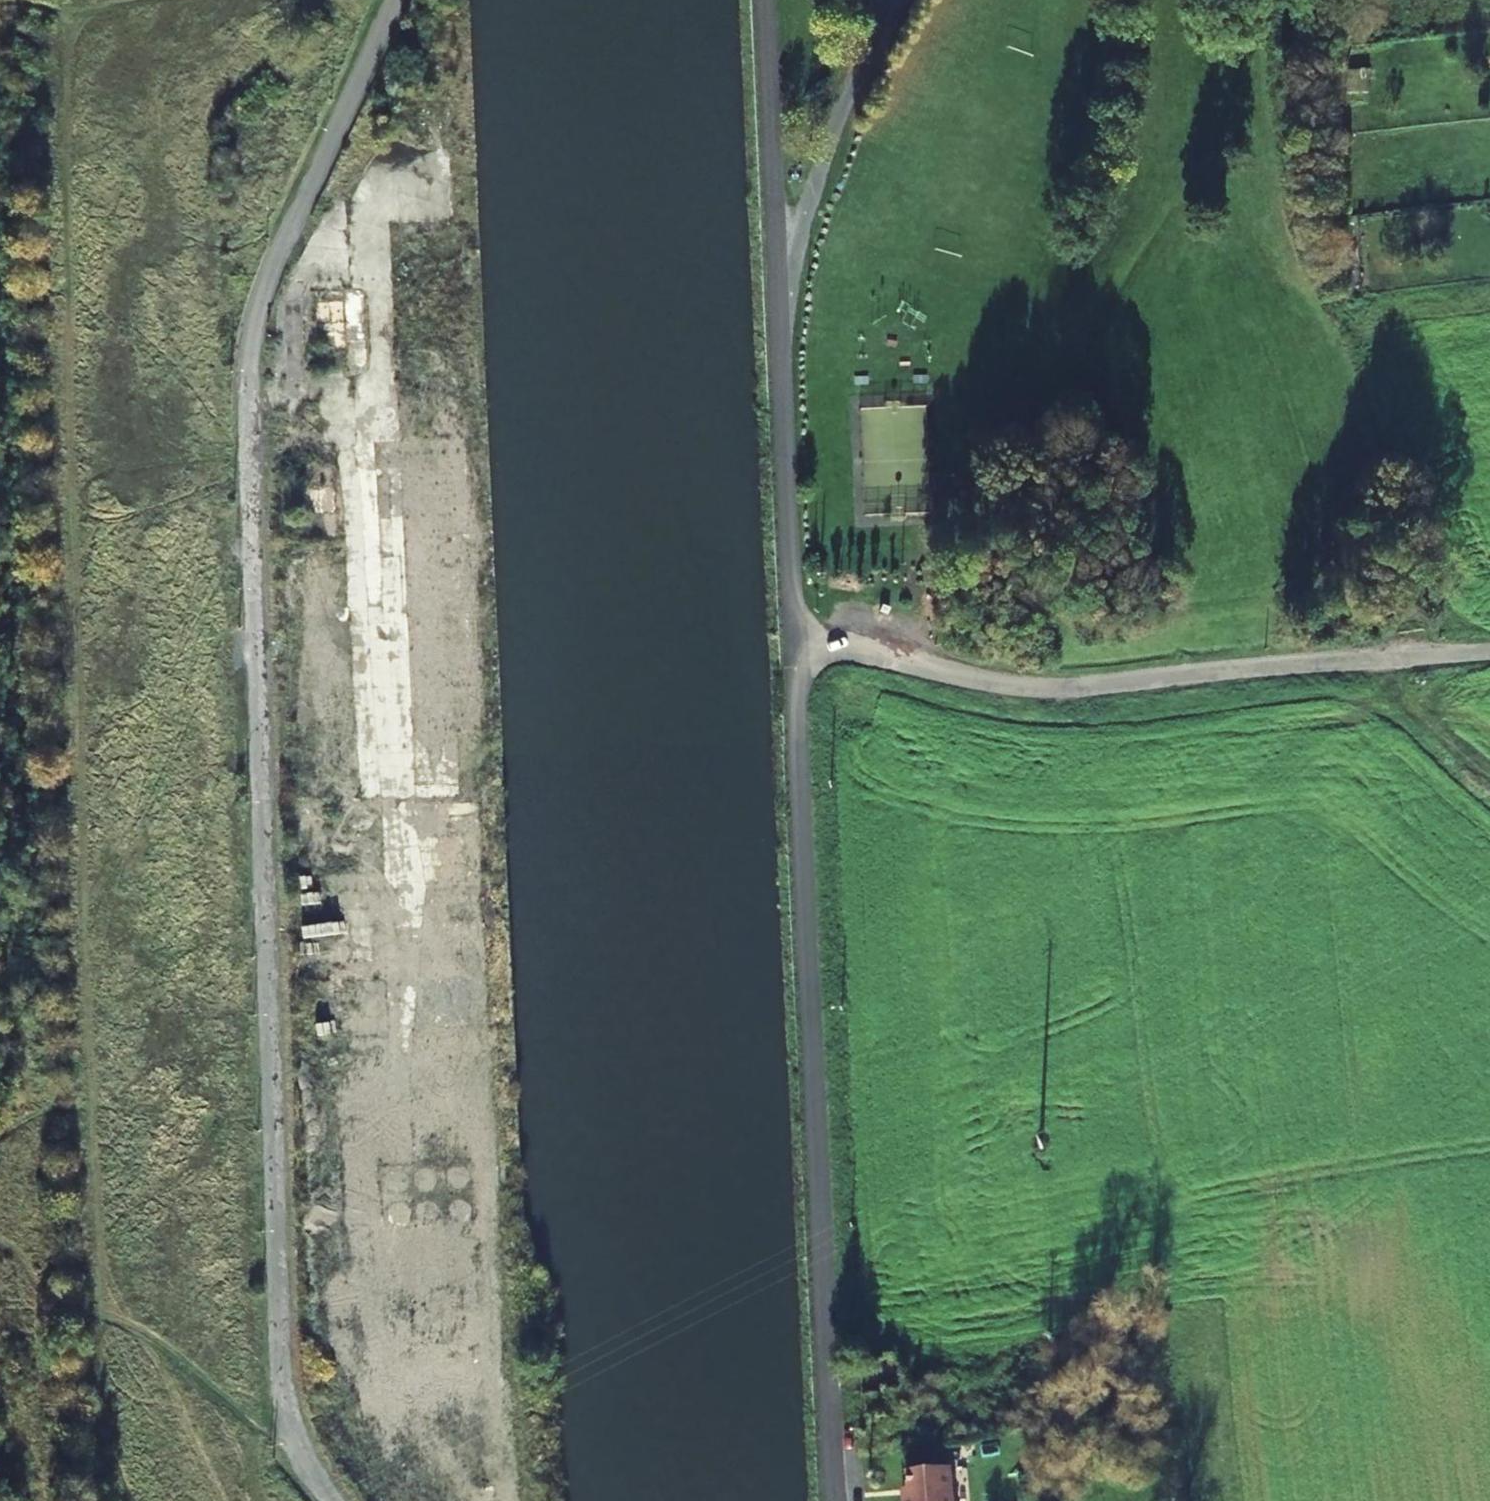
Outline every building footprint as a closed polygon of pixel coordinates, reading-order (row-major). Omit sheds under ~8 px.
[(949,1463),(905,1466),(907,1493),(902,1494),(902,1500),(953,1500),(949,1463)]
